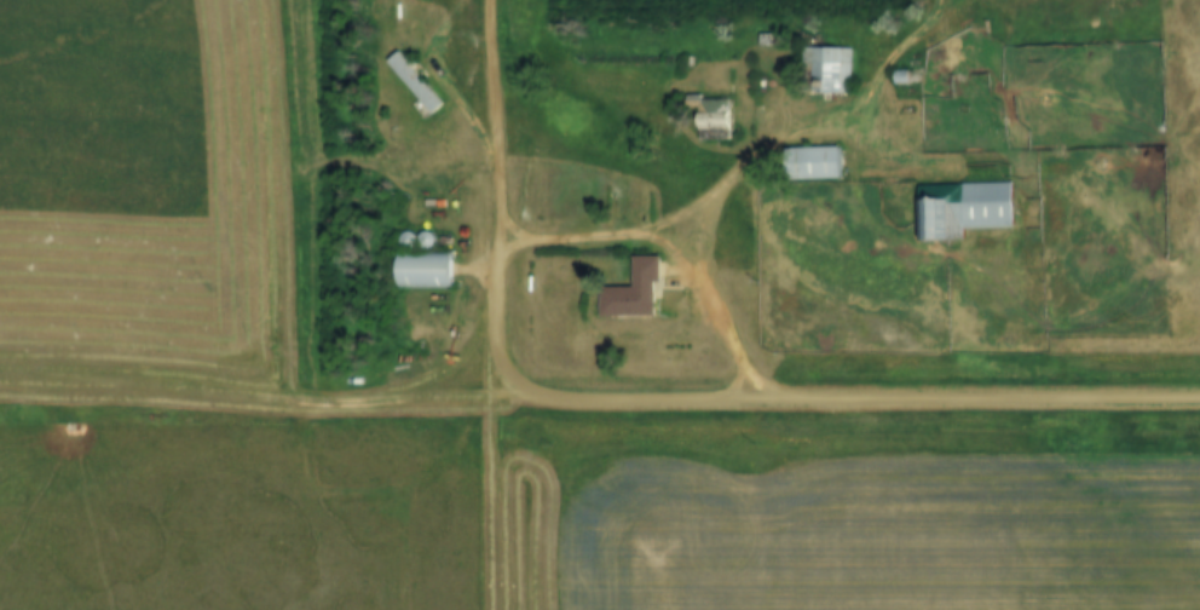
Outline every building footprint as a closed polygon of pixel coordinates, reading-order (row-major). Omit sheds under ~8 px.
[(803,92),(852,92),(852,47),(803,47),(803,92)] [(401,49),(388,60),(433,113),(445,102),(401,49)] [(699,139),(730,138),(730,97),(687,97),(687,109),(699,109),(699,139)] [(786,146),(786,177),(842,177),(842,146),(786,146)] [(1013,227),(1012,181),(919,184),(920,241),(964,240),(964,228),(1013,227)] [(397,252),(397,284),(451,284),(451,252),(397,252)] [(633,286),(601,286),(601,315),(658,316),(658,256),(634,256),(633,286)]
